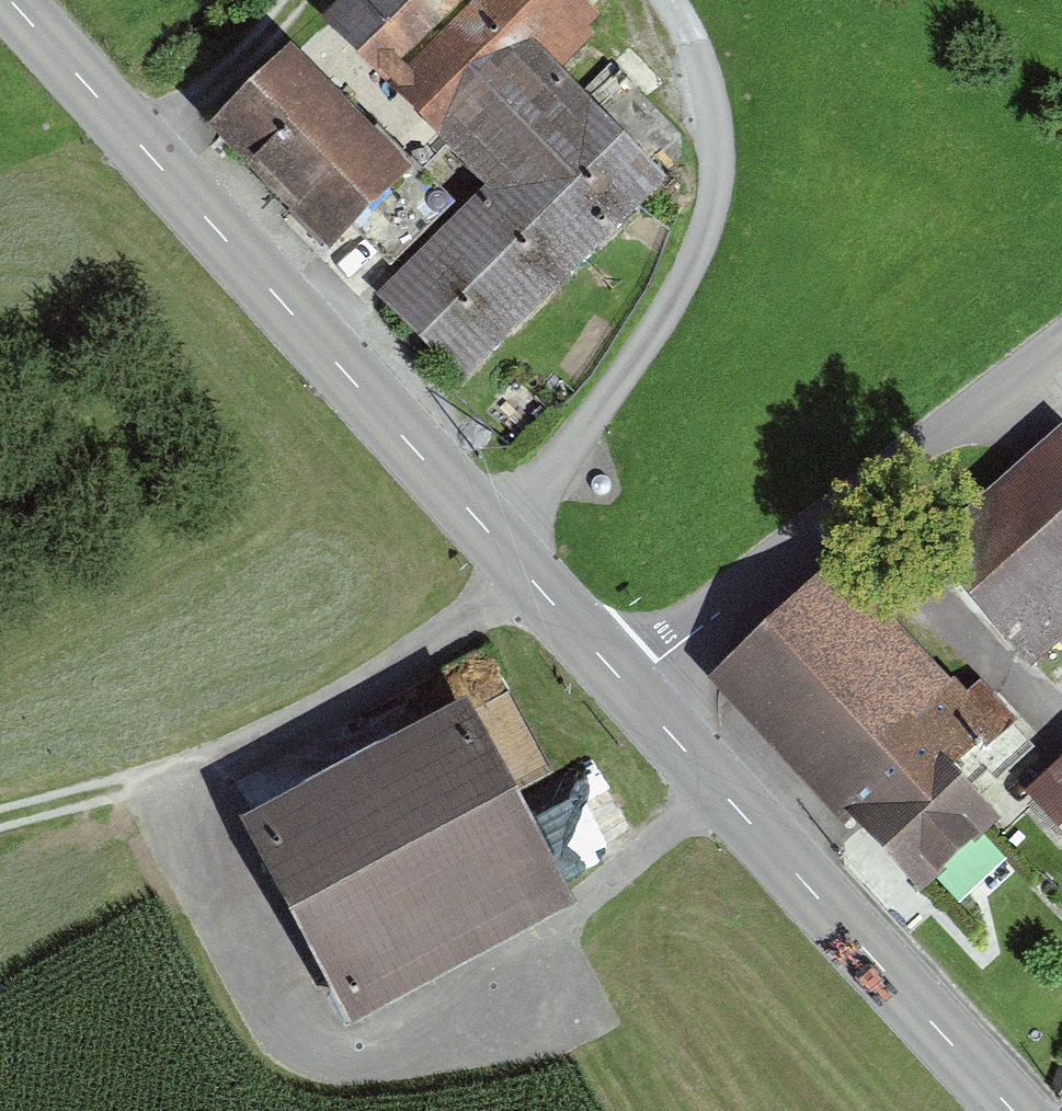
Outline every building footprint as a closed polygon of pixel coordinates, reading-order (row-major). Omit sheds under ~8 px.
[(679,182),(567,70),(613,25),(589,0),(338,0),(324,14),(495,186),(391,288),(480,378),(679,182)] [(411,171),(289,48),(215,120),(338,244),(411,171)] [(1061,638),(1061,427),(924,545),(1029,666),(1061,638)] [(839,548),(707,667),(911,892),(1008,805),(966,759),(1001,727),(839,548)] [(347,1022),(575,907),(471,702),(242,817),(347,1022)] [(1027,786),(1061,822),(1061,752),(1027,786)]
